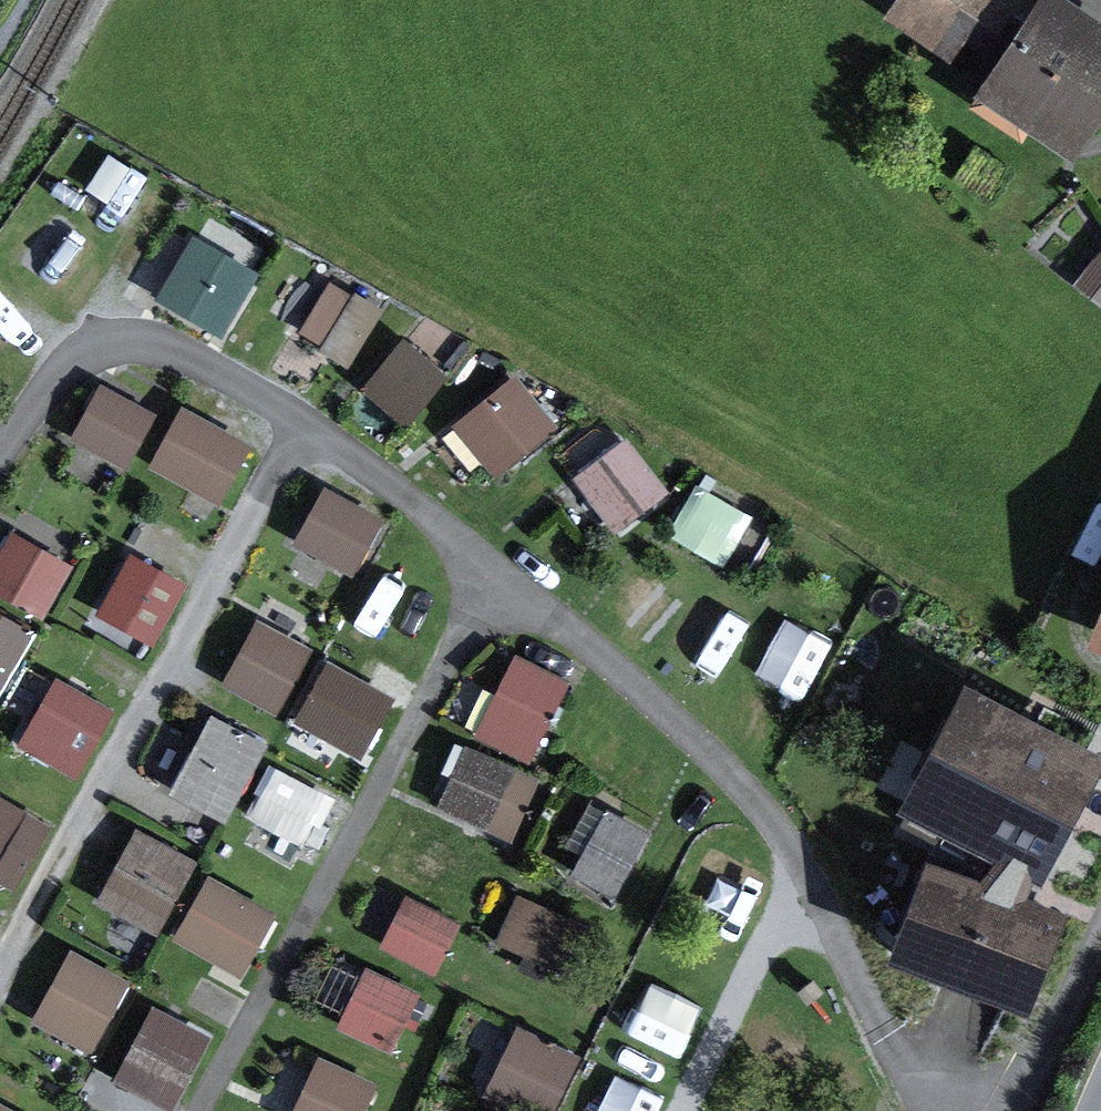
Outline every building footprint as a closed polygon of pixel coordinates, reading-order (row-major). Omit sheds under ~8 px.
[(1042,1),(1039,0),(900,0),(885,22),(951,66),(966,43),(999,65),(1042,1)] [(1062,0),(1042,0),(1042,1),(999,65),(975,101),(1074,167),(1100,127),(1100,26),(1062,0)] [(251,271),(193,240),(158,304),(216,335),(251,271)] [(1074,286),(1100,306),(1100,251),(1074,286)] [(449,379),(403,342),(362,392),(407,429),(449,379)] [(558,427),(517,377),(453,429),(494,479),(558,427)] [(157,416),(101,386),(71,442),(127,472),(157,416)] [(252,447),(182,409),(150,468),(220,506),(252,447)] [(670,495),(627,440),(573,481),(616,536),(670,495)] [(387,522),(325,490),(295,547),(357,579),(387,522)] [(12,534),(0,555),(0,598),(42,622),(73,569),(12,534)] [(185,589),(131,558),(97,615),(151,646),(185,589)] [(1100,657),(1100,615),(1087,652),(1100,657)] [(311,651),(260,621),(222,686),(274,715),(311,651)] [(418,667),(360,636),(310,728),(369,759),(418,667)] [(113,714),(55,681),(18,747),(76,779),(113,714)] [(1100,764),(1100,759),(965,686),(891,825),(1029,898),(1100,764)] [(264,749),(213,720),(169,798),(221,826),(264,749)] [(293,724),(274,759),(282,763),(305,776),(325,742),(293,724)] [(540,780),(467,746),(438,809),(512,843),(540,780)] [(336,801),(270,765),(243,814),(309,850),(336,801)] [(0,800),(0,883),(21,895),(57,831),(0,800)] [(650,837),(607,813),(571,876),(615,900),(650,837)] [(194,865),(135,832),(96,900),(155,934),(194,865)] [(279,916),(211,879),(175,943),(243,981),(279,916)] [(586,930),(518,899),(496,946),(564,977),(586,930)] [(459,927),(406,900),(380,950),(434,977),(459,927)] [(132,985),(72,951),(31,1024),(91,1058),(132,985)] [(420,996),(366,970),(338,1028),(392,1054),(420,996)] [(152,1010),(113,1083),(165,1110),(172,1110),(210,1041),(152,1010)] [(518,1029),(485,1097),(513,1110),(558,1110),(583,1061),(518,1029)] [(321,1058),(294,1110),(366,1110),(378,1086),(321,1058)]
